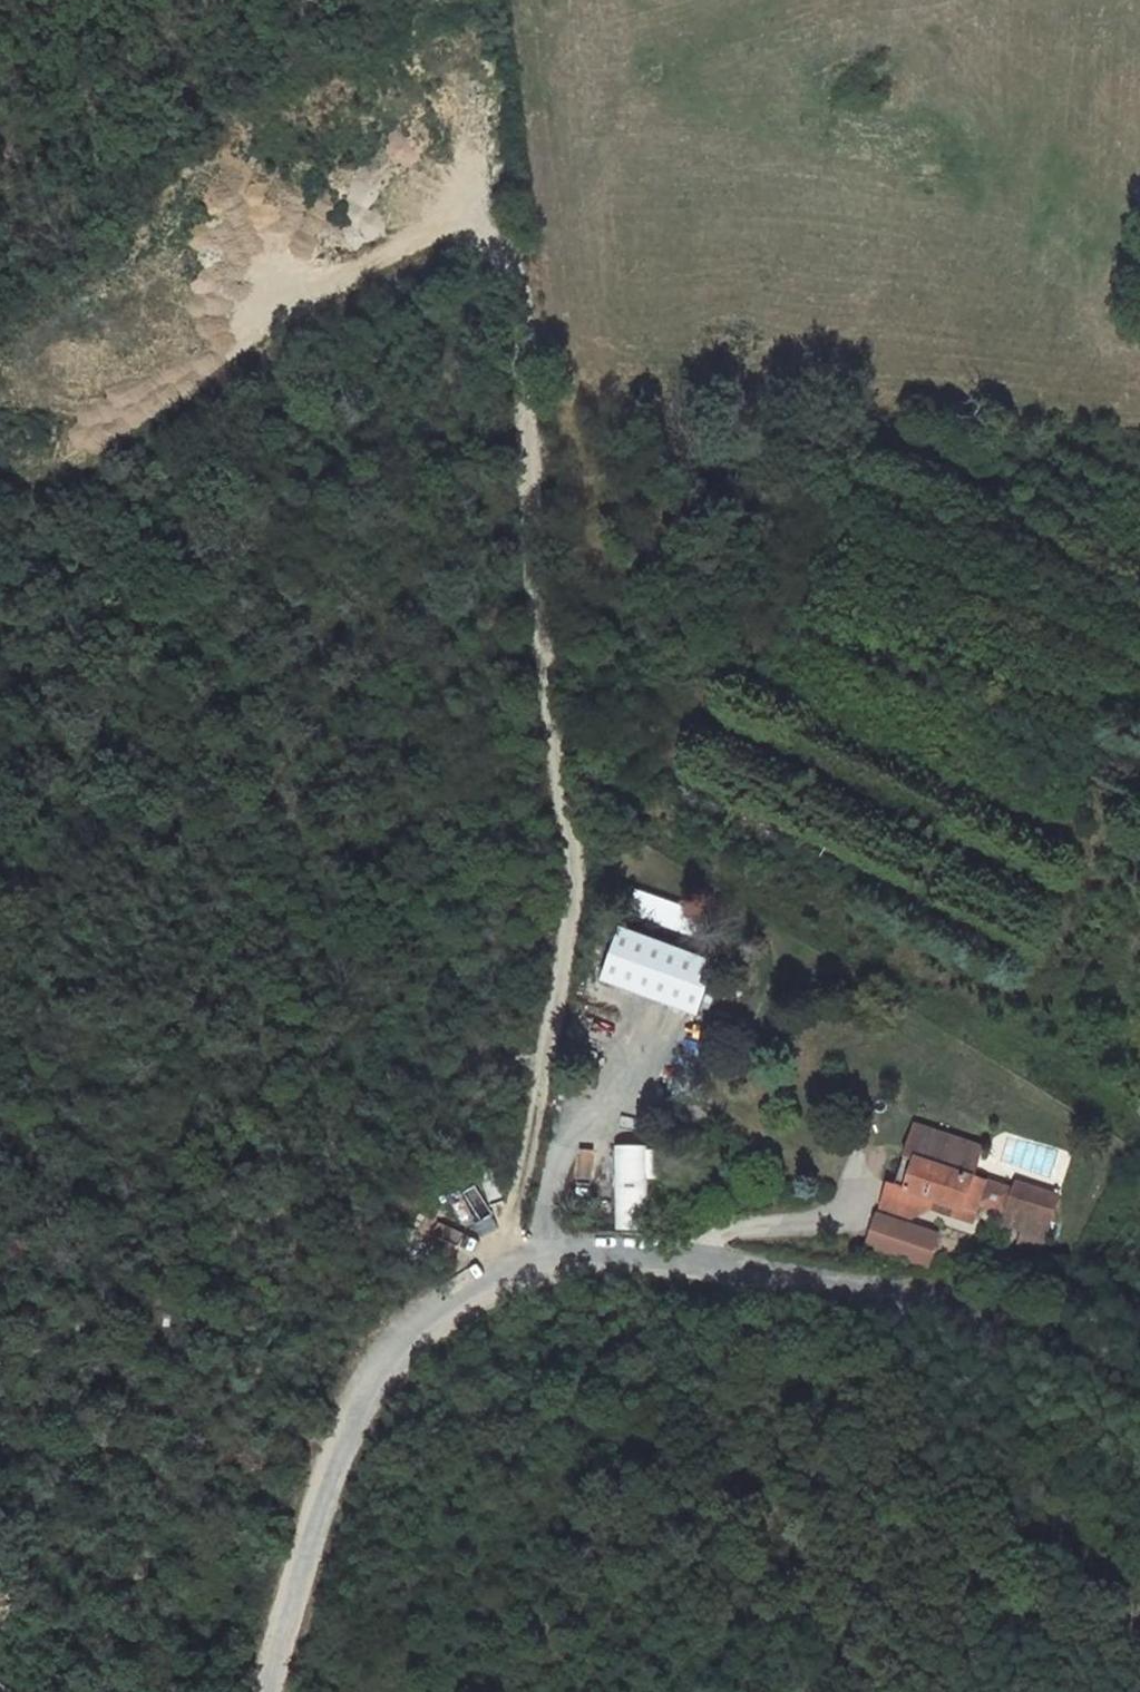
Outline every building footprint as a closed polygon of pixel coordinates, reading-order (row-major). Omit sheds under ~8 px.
[(699,1013),(717,957),(619,925),(601,980),(699,1013)] [(956,1138),(918,1125),(908,1154),(919,1158),(927,1137),(953,1146),(956,1138)] [(986,1148),(956,1138),(953,1146),(927,1137),(919,1158),(908,1154),(898,1183),(891,1181),(882,1206),(914,1217),(933,1208),(936,1199),(950,1203),(946,1213),(974,1222),(980,1204),(988,1181),(976,1177),(986,1148)] [(614,1229),(643,1229),(645,1144),(615,1143),(614,1229)] [(1017,1190),(988,1181),(980,1204),(1010,1213),(1017,1190)] [(1062,1195),(1019,1182),(1017,1190),(1010,1213),(1006,1222),(1049,1236),(1062,1195)] [(933,1208),(946,1213),(950,1203),(936,1199),(933,1208)] [(877,1208),(863,1246),(929,1268),(942,1231),(877,1208)]
